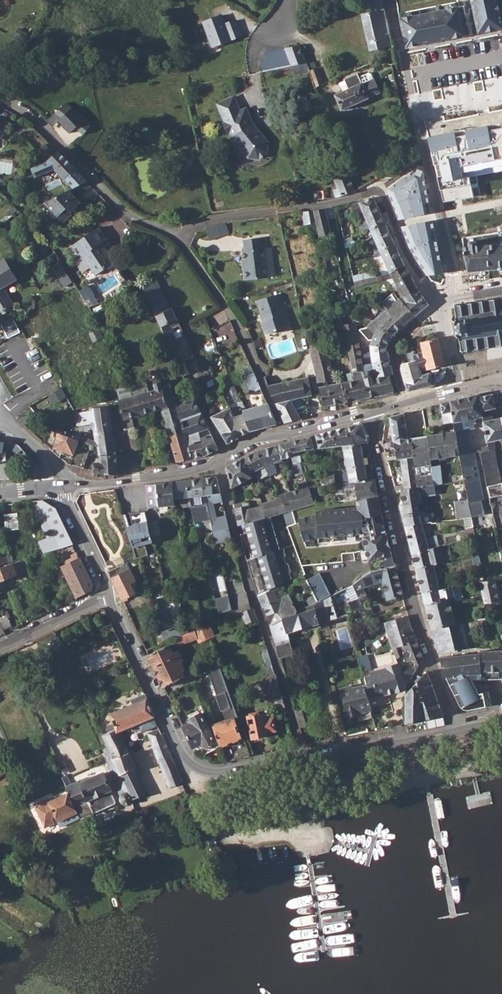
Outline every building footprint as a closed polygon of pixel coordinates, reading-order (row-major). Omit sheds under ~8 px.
[(382,0),(368,0),(371,13),(362,15),(368,43),(371,51),(392,45),(382,0)] [(497,0),(471,0),(479,34),(501,29),(501,21),(497,0)] [(465,36),(459,7),(400,19),(407,48),(465,36)] [(27,34),(18,29),(14,36),(24,41),(27,34)] [(306,63),(300,45),(285,48),(292,66),(300,64),(306,63)] [(291,65),(284,49),(265,51),(266,60),(259,61),(262,72),(291,65)] [(300,64),(302,73),(310,71),(307,63),(306,63),(300,64)] [(295,75),(302,73),(300,64),(292,66),(295,75)] [(316,89),(324,86),(317,68),(310,71),(316,89)] [(363,83),(374,78),(371,72),(360,76),(363,83)] [(345,80),(346,81),(350,89),(342,92),(335,96),(341,111),(368,100),(368,98),(379,93),(373,80),(363,85),(358,76),(357,74),(345,80)] [(240,110),(233,96),(217,103),(226,122),(224,122),(228,132),(230,131),(232,136),(240,145),(238,146),(245,154),(246,153),(247,154),(258,156),(265,151),(266,139),(253,123),(246,107),(240,110)] [(428,137),(444,202),(456,200),(462,199),(474,197),(472,188),(479,187),(477,176),(501,171),(501,123),(442,135),(435,136),(428,137)] [(75,168),(59,151),(48,161),(64,178),(75,168)] [(398,221),(432,213),(422,171),(417,168),(388,188),(387,191),(398,221)] [(0,181),(0,187),(27,175),(25,170),(10,176),(0,181)] [(341,197),(355,191),(348,174),(334,179),(338,189),(333,190),(336,198),(341,197)] [(80,204),(69,191),(45,203),(52,211),(47,216),(52,222),(58,217),(63,222),(72,214),(71,213),(80,204)] [(315,200),(327,199),(326,191),(314,192),(315,200)] [(355,215),(363,212),(367,220),(370,229),(371,229),(386,223),(382,215),(375,198),(374,198),(351,204),(355,215)] [(336,218),(334,208),(327,209),(329,219),(332,219),(336,218)] [(329,219),(327,209),(314,211),(317,223),(320,237),(332,234),(329,219)] [(317,223),(314,211),(303,212),(305,225),(317,223)] [(332,219),(329,219),(332,234),(339,232),(337,223),(334,224),(332,219)] [(370,229),(367,220),(359,224),(362,231),(370,229)] [(444,274),(433,220),(402,226),(408,246),(417,261),(427,276),(444,274)] [(205,228),(210,241),(229,233),(226,222),(220,223),(213,225),(205,228)] [(391,236),(386,223),(371,229),(369,233),(371,237),(374,236),(381,252),(396,245),(391,236)] [(107,240),(99,228),(72,246),(81,259),(83,257),(90,267),(96,275),(115,263),(106,249),(104,250),(100,244),(107,240)] [(243,269),(244,280),(244,281),(268,278),(264,249),(262,249),(260,238),(242,240),(244,251),(242,251),(245,269),(243,269)] [(484,244),(486,269),(501,268),(501,243),(484,244)] [(486,269),(484,244),(473,245),(476,270),(486,269)] [(400,255),(396,245),(381,252),(390,273),(405,266),(400,255)] [(460,246),(464,271),(476,270),(473,245),(460,246)] [(90,267),(83,257),(81,259),(78,260),(77,264),(82,272),(90,267)] [(5,259),(3,260),(15,280),(16,279),(5,259)] [(3,260),(0,262),(0,288),(1,288),(15,280),(3,260)] [(407,270),(405,266),(390,273),(385,275),(386,280),(393,278),(395,282),(410,274),(407,270)] [(353,276),(354,282),(361,280),(370,278),(369,273),(366,274),(366,273),(353,276)] [(413,280),(410,274),(395,282),(403,297),(418,288),(413,280)] [(11,306),(1,288),(0,288),(0,312),(11,306)] [(422,294),(418,288),(403,297),(400,299),(415,316),(429,305),(422,294)] [(289,329),(278,294),(257,301),(262,315),(263,315),(265,320),(262,321),(266,334),(278,330),(278,333),(289,329)] [(406,324),(415,316),(400,299),(399,300),(397,298),(395,300),(391,294),(381,303),(387,309),(402,328),(406,324)] [(501,297),(501,298),(489,301),(489,299),(487,299),(487,301),(478,302),(478,301),(476,301),(476,303),(468,304),(468,303),(466,303),(466,304),(457,306),(457,305),(455,304),(455,306),(454,306),(454,308),(455,308),(457,316),(456,316),(456,320),(455,323),(453,323),(453,325),(455,325),(456,334),(455,334),(455,336),(457,335),(458,337),(459,337),(460,340),(461,340),(463,353),(464,353),(464,351),(473,350),(474,351),(476,351),(475,349),(484,348),(484,350),(486,349),(486,348),(494,347),(495,348),(497,348),(497,346),(501,345),(501,297)] [(149,305),(168,349),(175,346),(176,341),(171,338),(169,333),(170,328),(167,322),(173,319),(164,299),(149,305)] [(102,305),(93,308),(96,315),(105,311),(102,305)] [(396,333),(402,328),(387,309),(377,318),(393,336),(396,333)] [(17,328),(11,315),(0,321),(0,322),(7,334),(17,328)] [(389,342),(393,336),(377,318),(367,327),(376,334),(371,345),(373,361),(390,359),(389,352),(387,346),(389,342)] [(345,319),(340,320),(344,334),(348,352),(350,359),(361,356),(360,348),(357,332),(355,324),(346,326),(345,319)] [(20,332),(17,328),(7,334),(9,338),(20,332)] [(98,331),(91,335),(94,342),(101,339),(98,331)] [(68,336),(63,338),(66,345),(71,342),(68,336)] [(439,337),(411,346),(415,361),(416,361),(420,372),(421,372),(445,365),(439,337)] [(258,339),(252,341),(255,348),(261,346),(258,339)] [(322,382),(334,380),(328,355),(313,358),(317,376),(318,383),(322,382)] [(352,366),(363,364),(361,356),(350,359),(352,366)] [(392,366),(390,359),(373,361),(374,369),(377,378),(390,375),(394,375),(392,366)] [(178,367),(181,374),(186,371),(181,361),(176,363),(178,367)] [(421,376),(422,375),(421,372),(420,372),(416,361),(415,361),(411,362),(407,363),(402,364),(402,368),(403,372),(405,382),(422,378),(421,376)] [(353,373),(363,371),(363,364),(352,366),(353,373)] [(394,392),(390,375),(377,378),(374,369),(363,371),(353,373),(355,380),(342,383),(347,402),(360,399),(394,392)] [(434,385),(430,372),(422,375),(421,376),(422,378),(405,382),(407,390),(409,391),(423,388),(434,385)] [(251,391),(261,389),(255,374),(246,377),(251,391)] [(152,378),(155,390),(149,392),(153,412),(161,409),(170,436),(184,432),(176,404),(169,384),(163,386),(159,376),(152,378)] [(290,400),(320,393),(318,383),(317,376),(269,386),(268,387),(277,403),(290,400)] [(119,401),(121,407),(124,421),(126,430),(134,428),(131,417),(153,412),(149,392),(146,382),(117,390),(120,400),(119,401)] [(323,407),(347,402),(342,383),(323,387),(322,382),(318,383),(320,393),(323,407)] [(185,402),(194,398),(192,393),(183,396),(185,402)] [(499,393),(480,397),(483,417),(484,422),(493,420),(491,409),(501,406),(499,393)] [(467,430),(475,428),(474,423),(477,423),(476,418),(483,417),(480,397),(479,394),(463,398),(451,401),(452,412),(454,422),(455,432),(467,430)] [(184,432),(192,458),(198,457),(206,455),(212,452),(218,449),(211,434),(201,438),(199,432),(208,429),(194,398),(185,402),(176,404),(184,432)] [(293,420),(300,418),(296,410),(290,400),(277,403),(285,421),(286,422),(293,420)] [(234,429),(238,438),(243,435),(251,431),(243,411),(246,410),(243,401),(230,407),(230,408),(235,418),(234,429)] [(443,403),(441,403),(442,414),(452,412),(451,401),(443,403)] [(243,411),(251,431),(265,427),(275,425),(276,424),(268,404),(246,410),(243,411)] [(97,441),(98,447),(114,445),(109,407),(94,409),(94,410),(76,414),(77,426),(96,424),(97,441)] [(212,418),(228,444),(232,441),(238,438),(234,429),(235,418),(230,408),(213,417),(212,418)] [(300,418),(307,417),(305,408),(296,410),(300,418)] [(452,412),(442,414),(444,424),(454,422),(452,412)] [(396,415),(390,417),(394,442),(408,439),(406,430),(404,413),(396,415)] [(487,486),(501,483),(494,450),(496,450),(494,440),(501,438),(501,418),(493,420),(484,422),(489,451),(480,452),(487,486)] [(347,427),(333,431),(337,446),(343,446),(361,444),(368,443),(363,425),(361,424),(347,427)] [(59,428),(56,432),(71,438),(72,434),(64,431),(59,428)] [(455,432),(460,455),(471,454),(467,430),(455,432)] [(325,432),(316,435),(320,448),(337,446),(333,431),(325,432)] [(71,438),(56,432),(54,437),(58,438),(53,450),(61,457),(63,450),(74,455),(79,441),(71,438)] [(170,436),(177,461),(182,460),(192,458),(184,432),(170,436)] [(428,436),(432,459),(460,455),(455,432),(428,436)] [(320,448),(316,435),(312,436),(315,449),(320,448)] [(315,449),(312,436),(291,441),(280,444),(282,458),(292,457),(294,464),(293,467),(295,475),(297,476),(304,474),(301,462),(302,462),(301,456),(299,451),(315,449)] [(411,439),(414,457),(415,462),(432,459),(428,436),(411,439)] [(387,461),(400,459),(414,457),(411,439),(408,439),(394,442),(396,456),(387,458),(387,461)] [(92,445),(83,442),(76,461),(85,465),(89,452),(92,445)] [(18,445),(8,443),(7,449),(15,450),(17,454),(23,449),(18,445)] [(282,458),(280,444),(268,447),(257,451),(269,475),(270,476),(278,472),(274,463),(282,460),(282,458)] [(361,444),(343,446),(346,457),(363,454),(361,444)] [(99,448),(100,457),(116,455),(116,454),(115,454),(114,445),(98,447),(99,448)] [(269,475),(257,451),(248,455),(241,459),(250,475),(255,472),(259,480),(269,475)] [(462,478),(468,500),(472,517),(485,514),(482,500),(484,500),(475,453),(471,454),(460,455),(462,475),(462,478)] [(363,454),(346,457),(348,468),(365,466),(363,454)] [(94,464),(93,472),(115,476),(119,476),(118,469),(116,455),(100,457),(101,465),(94,464)] [(395,491),(402,490),(419,487),(415,462),(414,457),(400,459),(404,485),(394,487),(395,491)] [(250,475),(241,459),(228,466),(227,468),(232,488),(252,479),(250,475)] [(415,462),(419,487),(435,485),(433,467),(432,459),(415,462)] [(365,466),(348,468),(350,482),(367,480),(365,466)] [(433,467),(435,485),(443,484),(440,466),(433,467)] [(214,477),(203,478),(207,506),(211,519),(216,544),(232,540),(226,516),(217,518),(214,504),(223,501),(216,477),(214,477)] [(195,479),(187,480),(189,497),(191,506),(191,508),(207,506),(203,478),(195,479)] [(376,486),(375,479),(367,480),(350,482),(344,483),(344,489),(345,489),(347,500),(378,497),(376,486)] [(172,482),(174,499),(180,498),(182,507),(191,506),(189,497),(187,480),(180,481),(172,482)] [(162,483),(146,485),(149,508),(175,505),(174,499),(172,482),(162,483)] [(501,483),(487,486),(490,498),(501,496),(501,483)] [(397,500),(399,505),(418,503),(420,503),(419,497),(436,495),(436,491),(440,491),(439,484),(435,485),(419,487),(402,490),(403,496),(397,497),(397,500)] [(309,487),(290,492),(298,509),(301,508),(315,504),(309,487)] [(290,492),(280,495),(280,497),(288,512),(292,511),(298,509),(290,492)] [(280,497),(262,504),(263,506),(267,518),(270,517),(288,512),(280,497)] [(382,514),(378,497),(347,500),(315,504),(301,508),(310,535),(316,553),(344,536),(378,534),(374,516),(382,514)] [(46,530),(63,522),(56,508),(42,500),(40,501),(43,508),(37,511),(46,530)] [(464,518),(472,517),(468,500),(455,501),(457,519),(464,518)] [(402,515),(405,526),(422,523),(418,503),(399,505),(402,515)] [(243,508),(235,509),(237,519),(238,526),(246,524),(252,522),(250,510),(249,506),(243,508)] [(267,518),(263,506),(250,510),(252,522),(267,518)] [(310,535),(301,508),(298,509),(292,511),(296,524),(287,527),(293,541),(310,535)] [(145,512),(122,515),(137,558),(148,554),(145,541),(152,539),(145,512)] [(19,529),(18,513),(4,514),(6,530),(19,529)] [(280,549),(270,517),(267,518),(252,522),(246,524),(250,537),(247,537),(246,540),(248,548),(244,550),(244,554),(247,561),(258,557),(280,549)] [(473,527),(472,517),(464,518),(466,529),(464,529),(465,531),(458,533),(460,541),(476,537),(473,527)] [(443,518),(428,520),(429,531),(438,529),(437,523),(443,522),(443,518)] [(47,552),(73,544),(63,522),(46,530),(49,538),(43,541),(44,547),(43,547),(43,550),(47,552)] [(406,531),(409,541),(426,537),(422,523),(405,526),(406,531)] [(344,536),(316,553),(320,564),(343,562),(342,554),(353,553),(355,561),(369,561),(392,556),(386,532),(378,534),(344,536)] [(310,535),(293,541),(302,566),(320,564),(316,553),(310,535)] [(410,546),(412,555),(439,547),(437,535),(426,538),(426,537),(409,541),(410,546)] [(414,560),(416,569),(439,563),(443,562),(439,547),(412,555),(414,560)] [(286,556),(283,548),(280,549),(258,557),(262,567),(257,568),(260,576),(264,574),(267,584),(263,585),(265,593),(283,584),(293,580),(290,573),(291,572),(288,564),(287,564),(284,557),(286,556)] [(117,554),(102,560),(107,570),(122,563),(117,554)] [(90,582),(78,556),(68,561),(67,557),(64,559),(65,562),(59,566),(74,597),(88,590),(90,582)] [(258,557),(247,561),(252,579),(259,596),(265,593),(263,585),(267,584),(264,574),(260,576),(257,568),(262,567),(258,557)] [(21,560),(0,568),(0,581),(25,572),(21,560)] [(122,563),(107,570),(108,573),(110,577),(129,569),(125,561),(122,563)] [(418,578),(422,592),(440,589),(441,590),(449,588),(447,578),(443,579),(439,563),(416,569),(418,578)] [(361,579),(353,585),(356,590),(362,588),(382,582),(388,600),(403,596),(400,586),(395,567),(371,572),(361,578),(361,579)] [(129,569),(110,577),(118,593),(120,597),(131,592),(127,583),(134,580),(129,569)] [(308,584),(317,602),(331,595),(320,574),(307,580),(308,584)] [(304,575),(299,577),(303,586),(308,584),(307,580),(304,575)] [(480,582),(483,598),(484,604),(499,601),(494,580),(480,582)] [(265,593),(259,596),(261,601),(263,607),(264,607),(289,594),(283,584),(265,593)] [(362,588),(356,590),(358,598),(348,602),(352,612),(364,607),(362,603),(369,601),(362,588)] [(423,596),(426,605),(444,602),(444,600),(448,598),(454,597),(452,588),(449,588),(441,590),(440,589),(422,592),(423,596)] [(227,594),(231,613),(236,611),(234,602),(246,599),(243,590),(227,594)] [(289,594),(264,607),(271,624),(283,618),(303,612),(302,609),(296,611),(289,594)] [(314,595),(306,599),(310,606),(310,607),(318,603),(317,602),(314,595)] [(303,612),(283,618),(287,634),(288,634),(330,621),(330,620),(334,619),(337,618),(331,596),(318,603),(310,607),(310,606),(302,609),(303,612)] [(428,614),(432,629),(458,622),(457,618),(454,618),(448,598),(444,600),(444,602),(426,605),(428,614)] [(248,606),(246,599),(234,602),(236,611),(238,610),(248,606)] [(253,612),(250,605),(248,606),(238,610),(243,622),(255,617),(253,612)] [(4,612),(0,614),(0,623),(2,627),(9,624),(4,612)] [(403,646),(416,640),(414,635),(413,630),(412,630),(407,616),(400,618),(401,620),(397,621),(397,619),(385,623),(392,648),(396,647),(403,646)] [(283,618),(271,624),(270,625),(279,657),(293,652),(288,634),(287,634),(283,618)] [(432,629),(439,652),(469,649),(463,628),(470,626),(468,621),(462,621),(458,622),(432,629)] [(342,650),(354,647),(348,626),(336,629),(342,650)] [(192,629),(176,635),(173,636),(177,644),(196,637),(192,629)] [(417,669),(423,658),(416,640),(403,646),(411,665),(404,673),(407,683),(417,669)] [(167,644),(147,653),(154,670),(162,685),(183,676),(176,662),(180,659),(176,650),(171,653),(167,644)] [(492,705),(489,692),(479,694),(472,681),(500,679),(500,678),(501,678),(501,650),(499,650),(481,651),(481,653),(446,657),(442,663),(443,667),(444,670),(446,677),(450,677),(451,685),(450,685),(461,707),(463,709),(466,710),(469,710),(492,705)] [(367,655),(358,657),(363,671),(371,669),(367,655)] [(366,685),(364,685),(367,699),(405,689),(405,685),(398,664),(370,672),(371,675),(364,677),(366,685)] [(279,695),(272,672),(261,676),(267,697),(275,696),(279,695)] [(406,695),(406,724),(407,723),(443,715),(434,692),(427,672),(406,695)] [(347,716),(370,709),(367,699),(364,685),(352,688),(351,686),(340,689),(347,716)] [(109,753),(125,747),(118,730),(153,715),(150,708),(143,691),(137,693),(139,699),(107,713),(114,727),(111,728),(110,725),(108,723),(105,724),(102,727),(103,729),(104,731),(100,733),(109,753)] [(298,704),(291,706),(294,714),(301,712),(298,704)] [(190,720),(181,725),(185,735),(191,746),(200,741),(202,745),(213,740),(199,711),(188,716),(190,720)] [(264,717),(262,711),(245,715),(250,736),(264,733),(264,731),(274,729),(271,715),(264,717)] [(445,725),(443,715),(407,723),(409,733),(445,725)] [(210,723),(218,744),(223,759),(235,757),(249,754),(243,736),(239,738),(235,726),(236,724),(231,716),(210,723)] [(167,785),(180,779),(159,730),(147,735),(148,737),(167,785)] [(109,753),(129,798),(145,791),(125,747),(109,753)] [(126,802),(129,798),(109,753),(104,756),(108,765),(106,766),(119,796),(119,798),(119,800),(121,802),(123,803),(126,802)] [(68,792),(80,817),(113,801),(108,789),(109,788),(101,772),(79,782),(78,779),(71,782),(67,772),(61,775),(68,792)] [(47,798),(35,803),(44,825),(60,819),(62,820),(73,815),(73,814),(76,812),(67,792),(48,800),(47,798)] [(206,820),(199,803),(192,806),(200,823),(206,820)] [(307,819),(306,812),(295,814),(297,822),(307,819)]
